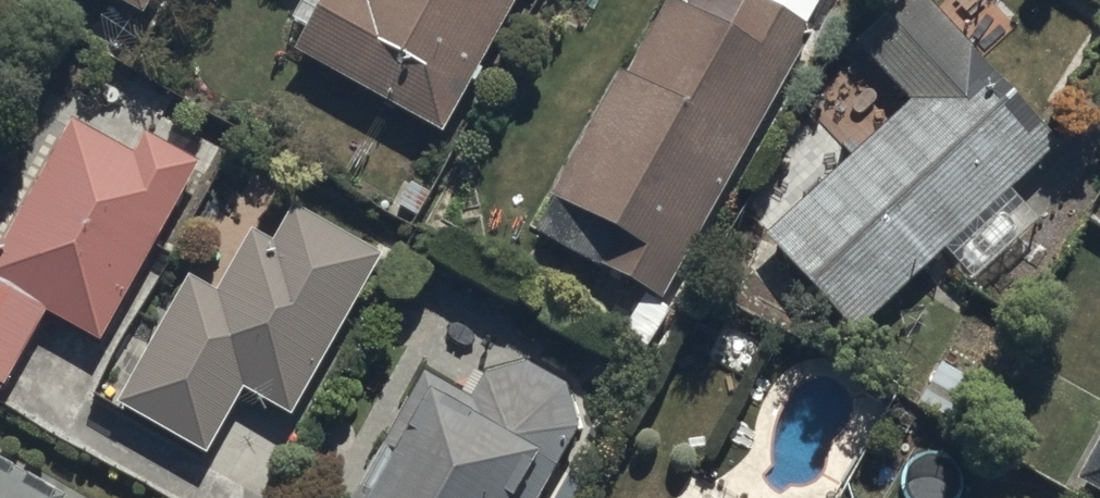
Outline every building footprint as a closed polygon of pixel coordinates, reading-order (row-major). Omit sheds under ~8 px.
[(138,14),(146,0),(113,0),(138,14)] [(434,132),(508,0),(317,0),(289,49),(434,132)] [(657,303),(815,3),(810,0),(668,0),(540,242),(657,303)] [(841,336),(1059,137),(933,0),(897,0),(849,44),(903,103),(752,240),(841,336)] [(0,230),(0,389),(45,312),(92,339),(185,181),(69,113),(0,230)] [(243,392),(287,417),(379,252),(292,204),(272,239),(249,227),(213,292),(184,276),(114,401),(209,454),(243,392)] [(575,428),(563,382),(526,362),(479,374),(468,394),(422,368),(347,497),(535,497),(575,428)] [(1099,491),(1099,428),(1073,475),(1099,491)] [(0,470),(0,497),(49,497),(0,470)]
